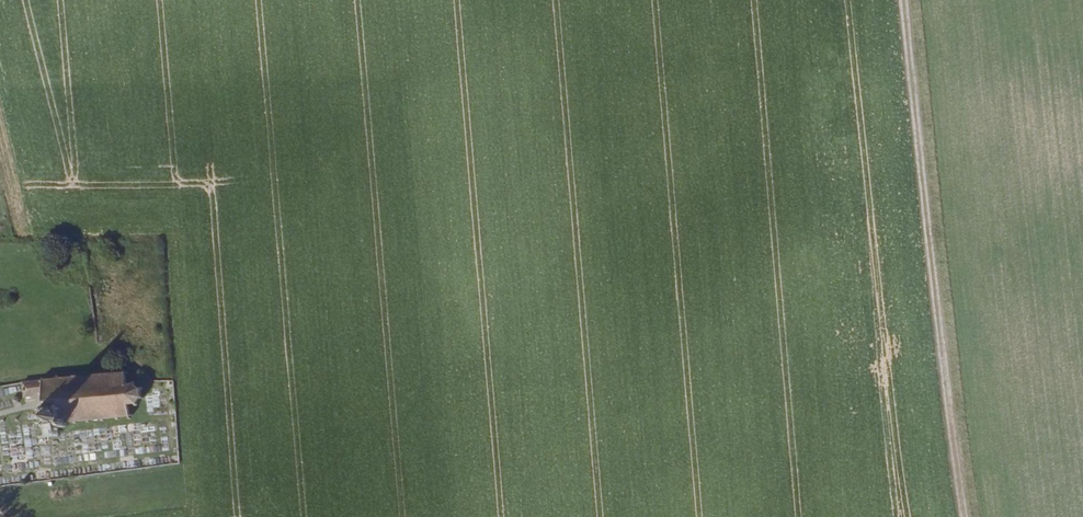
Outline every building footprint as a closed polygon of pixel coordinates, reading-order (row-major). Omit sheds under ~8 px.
[(138,391),(126,383),(128,376),(124,376),(123,372),(118,373),(119,376),(112,377),(111,373),(106,375),(107,377),(100,378),(99,375),(94,375),(95,378),(84,379),(83,376),(80,377),(81,380),(73,381),(72,377),(68,377),(68,381),(56,382),(56,380),(51,380),(52,382),(14,388),(17,401),(39,397),(42,407),(38,407),(39,412),(42,412),(43,422),(38,423),(39,426),(42,426),(43,430),(48,430),(47,426),(54,425),(55,429),(60,428),(59,424),(67,423),(69,429),(73,427),(72,423),(81,421),(83,427),(89,425),(88,422),(98,419),(100,424),(105,423),(105,421),(112,418),(113,424),(118,423),(117,418),(124,416),(126,422),(131,420),(130,419),(134,418),(132,408),(135,408),(137,412),(141,411),(139,405),(146,404),(146,400),(140,399),(140,394),(144,392),(142,388),(138,391)]
